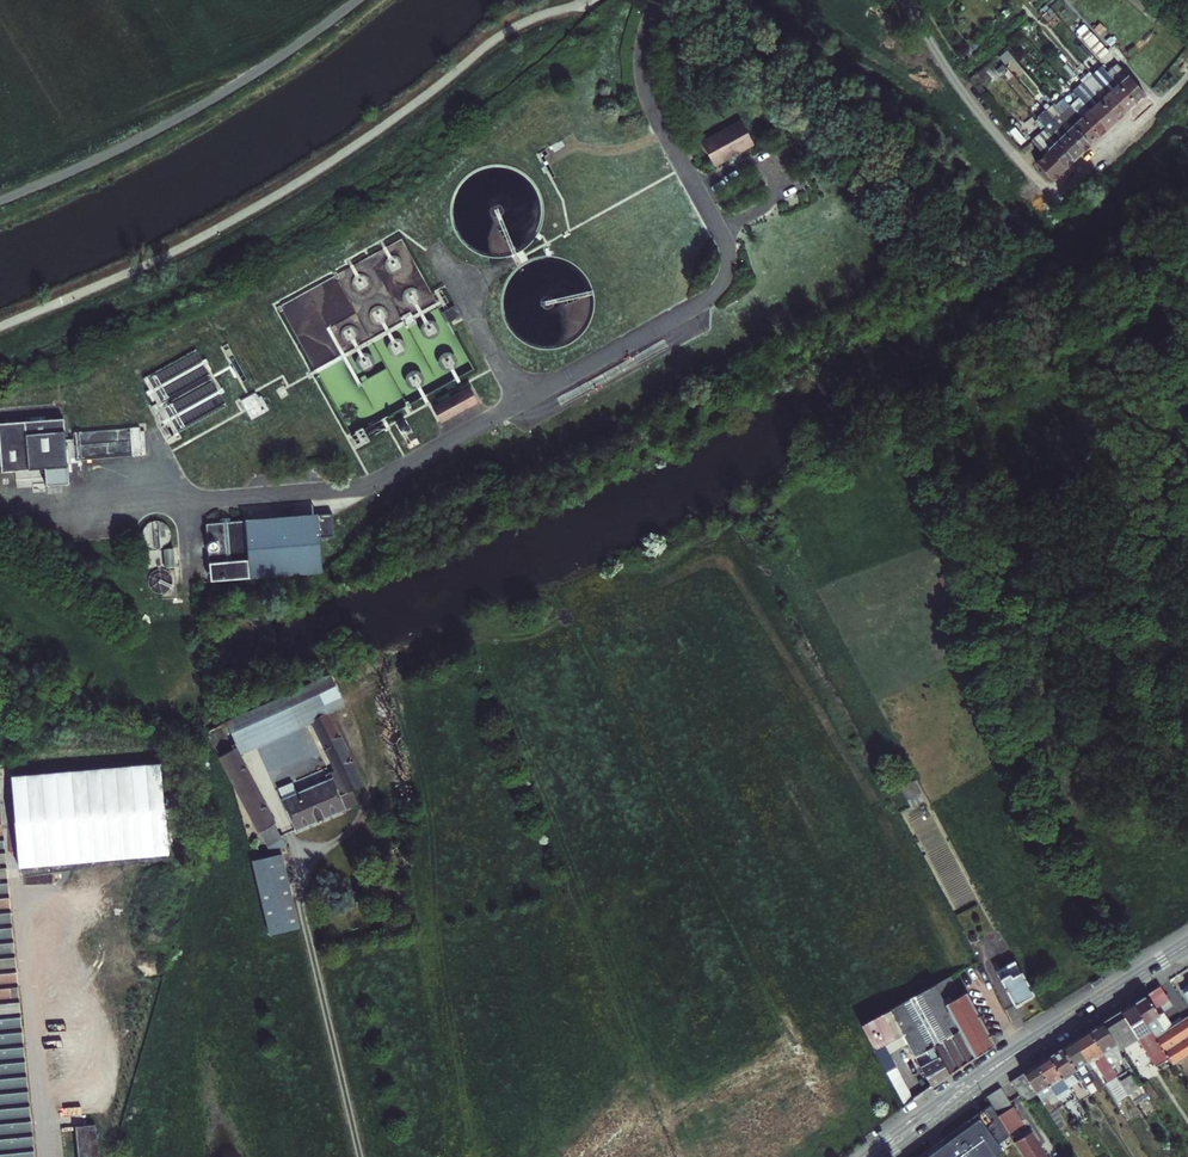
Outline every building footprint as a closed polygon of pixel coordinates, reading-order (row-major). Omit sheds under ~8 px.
[(1048,21),(1052,26),(1057,22),(1053,17),(1048,21)] [(1187,32),(1187,30),(1187,24),(1178,18),(1174,25),(1187,32)] [(1165,38),(1178,49),(1185,39),(1172,28),(1165,38)] [(1080,36),(1085,41),(1092,34),(1087,29),(1080,36)] [(1085,41),(1084,41),(1100,59),(1108,52),(1092,34),(1085,41)] [(1110,36),(1105,40),(1110,46),(1115,42),(1110,36)] [(999,57),(1004,64),(1010,59),(1005,52),(999,57)] [(989,63),(1000,75),(1007,69),(996,57),(989,63)] [(1107,72),(1117,85),(1128,76),(1116,64),(1107,72)] [(1117,85),(1107,72),(1099,65),(1090,73),(1097,81),(1108,93),(1117,85)] [(1117,85),(1135,104),(1145,95),(1128,76),(1117,85)] [(1099,101),(1108,93),(1097,81),(1088,89),(1099,101)] [(1099,101),(1088,89),(1082,83),(1073,91),(1079,98),(1082,102),(1089,109),(1099,101)] [(1108,93),(1126,112),(1135,104),(1117,85),(1108,93)] [(1099,101),(1117,120),(1126,112),(1108,93),(1099,101)] [(1070,105),(1074,110),(1082,102),(1079,98),(1070,105)] [(1054,105),(1062,113),(1070,105),(1067,102),(1065,104),(1060,99),(1054,105)] [(1088,110),(1106,129),(1117,120),(1099,101),(1089,109),(1088,110)] [(1081,117),(1088,110),(1089,109),(1082,102),(1074,110),(1081,117)] [(1058,116),(1061,113),(1062,113),(1054,105),(1045,111),(1050,117),(1051,118),(1056,114),(1058,116)] [(1072,126),(1081,118),(1081,117),(1074,110),(1070,105),(1062,113),(1061,113),(1072,126)] [(1081,118),(1099,137),(1106,129),(1088,110),(1081,117),(1081,118)] [(1035,117),(1042,124),(1050,117),(1045,111),(1035,117)] [(1056,114),(1051,118),(1065,133),(1072,126),(1061,113),(1058,116),(1056,114)] [(1051,118),(1050,117),(1042,124),(1045,128),(1048,131),(1048,132),(1049,134),(1056,142),(1065,133),(1051,118)] [(1072,126),(1090,145),(1099,137),(1081,118),(1072,126)] [(740,120),(700,142),(714,167),(754,145),(740,120)] [(1065,133),(1083,152),(1090,145),(1072,126),(1065,133)] [(1021,144),(1033,133),(1028,127),(1016,138),(1021,144)] [(1036,136),(1048,149),(1053,144),(1046,137),(1049,134),(1048,132),(1048,131),(1045,128),(1036,136)] [(1056,142),(1074,160),(1083,152),(1065,133),(1056,142)] [(1046,137),(1053,144),(1056,142),(1049,134),(1046,137)] [(1042,154),(1048,149),(1036,136),(1031,141),(1042,154)] [(1048,149),(1065,168),(1074,160),(1056,142),(1053,144),(1048,149)] [(454,306),(441,312),(447,323),(460,317),(454,306)] [(432,407),(440,423),(478,403),(469,387),(432,407)] [(241,401),(251,419),(269,409),(262,395),(258,397),(255,393),(241,401)] [(1,472),(28,470),(26,435),(64,431),(63,419),(0,424),(0,453),(1,472)] [(355,449),(370,441),(363,429),(362,427),(354,432),(354,433),(351,435),(350,436),(355,444),(353,445),(355,449)] [(26,435),(28,470),(29,470),(67,467),(64,431),(26,435)] [(145,542),(146,543),(147,544),(148,545),(149,546),(151,546),(153,547),(154,547),(156,547),(158,547),(160,547),(162,546),(163,545),(164,544),(166,543),(167,542),(168,540),(169,538),(169,536),(169,534),(169,532),(169,530),(168,528),(167,527),(166,525),(165,524),(163,523),(162,522),(160,521),(158,520),(157,520),(155,520),(154,520),(152,521),(150,522),(149,522),(147,523),(146,525),(145,526),(144,528),(143,529),(143,531),(142,533),(142,535),(143,536),(143,538),(144,540),(145,542)] [(206,524),(209,564),(247,560),(244,521),(206,524)] [(296,556),(297,569),(320,568),(319,554),(296,556)] [(249,577),(247,560),(209,564),(211,581),(249,577)] [(241,759),(315,725),(313,722),(330,715),(330,716),(345,708),(339,695),(331,679),(229,725),(239,746),(236,748),(241,759)] [(299,834),(347,813),(341,800),(354,793),(365,788),(330,716),(330,715),(313,722),(315,725),(337,773),(326,778),(329,784),(300,797),(294,786),(280,792),(299,834)] [(101,732),(69,735),(82,845),(151,837),(144,781),(107,785),(107,778),(149,774),(150,776),(158,775),(156,765),(148,766),(148,768),(106,773),(101,732)] [(284,841),(241,759),(236,748),(220,755),(269,849),(284,841)] [(24,770),(22,761),(0,764),(0,767),(1,773),(24,770)] [(916,789),(903,796),(906,802),(919,795),(916,789)] [(360,807),(354,793),(341,800),(347,813),(360,807)] [(8,871),(5,838),(4,826),(0,794),(0,1156),(33,1156),(8,871)] [(274,859),(290,851),(284,841),(269,849),(274,859)] [(288,858),(264,863),(272,898),(295,894),(288,858)] [(302,932),(295,894),(272,898),(264,863),(259,864),(273,937),(302,932)] [(1035,999),(1016,964),(996,975),(1015,1010),(1035,999)] [(900,1036),(915,1062),(934,1050),(958,1032),(945,1009),(934,989),(889,1014),(890,1015),(862,1031),(905,1110),(913,1104),(883,1046),(900,1036)] [(1168,1032),(1164,1035),(1155,1021),(1159,1019),(1154,1012),(1169,1003),(1160,989),(1133,1008),(1163,1055),(1172,1068),(1187,1057),(1187,1019),(1168,1032)] [(967,996),(945,1009),(958,1032),(975,1061),(997,1047),(967,996)] [(1102,1028),(1117,1050),(1135,1038),(1139,1043),(1141,1042),(1151,1056),(1149,1057),(1153,1062),(1163,1055),(1133,1008),(1102,1028)] [(1168,1032),(1159,1019),(1155,1021),(1164,1035),(1168,1032)] [(1126,1064),(1117,1050),(1102,1028),(1087,1036),(1128,1097),(1138,1089),(1130,1078),(1129,1079),(1125,1074),(1120,1077),(1114,1067),(1120,1063),(1122,1066),(1126,1064)] [(975,1061),(958,1032),(934,1050),(951,1079),(975,1061)] [(1073,1045),(1094,1076),(1098,1073),(1117,1104),(1128,1097),(1087,1036),(1073,1045)] [(1102,1090),(1094,1076),(1073,1045),(1061,1053),(1075,1074),(1080,1081),(1088,1076),(1099,1092),(1102,1090)] [(951,1079),(934,1050),(915,1062),(932,1092),(951,1079)] [(1048,1061),(1069,1093),(1079,1107),(1091,1099),(1086,1091),(1081,1094),(1070,1077),(1075,1074),(1061,1053),(1048,1061)] [(1056,1101),(1069,1093),(1048,1061),(1035,1069),(1056,1101)] [(1035,1069),(1022,1077),(1035,1096),(1053,1124),(1058,1120),(1049,1106),(1056,1101),(1035,1069)] [(1010,1085),(1022,1104),(1035,1096),(1022,1077),(1010,1085)] [(1010,1110),(1000,1093),(985,1103),(990,1111),(995,1119),(1010,1110)] [(990,1111),(944,1145),(927,1156),(1001,1156),(1002,1156),(997,1149),(1009,1141),(1007,1138),(997,1121),(995,1119),(990,1111)] [(1011,1113),(997,1121),(1007,1138),(1021,1129),(1011,1113)] [(76,1130),(79,1156),(98,1156),(96,1128),(76,1130)] [(1013,1147),(1019,1156),(1042,1156),(1030,1137),(1013,1147)]
